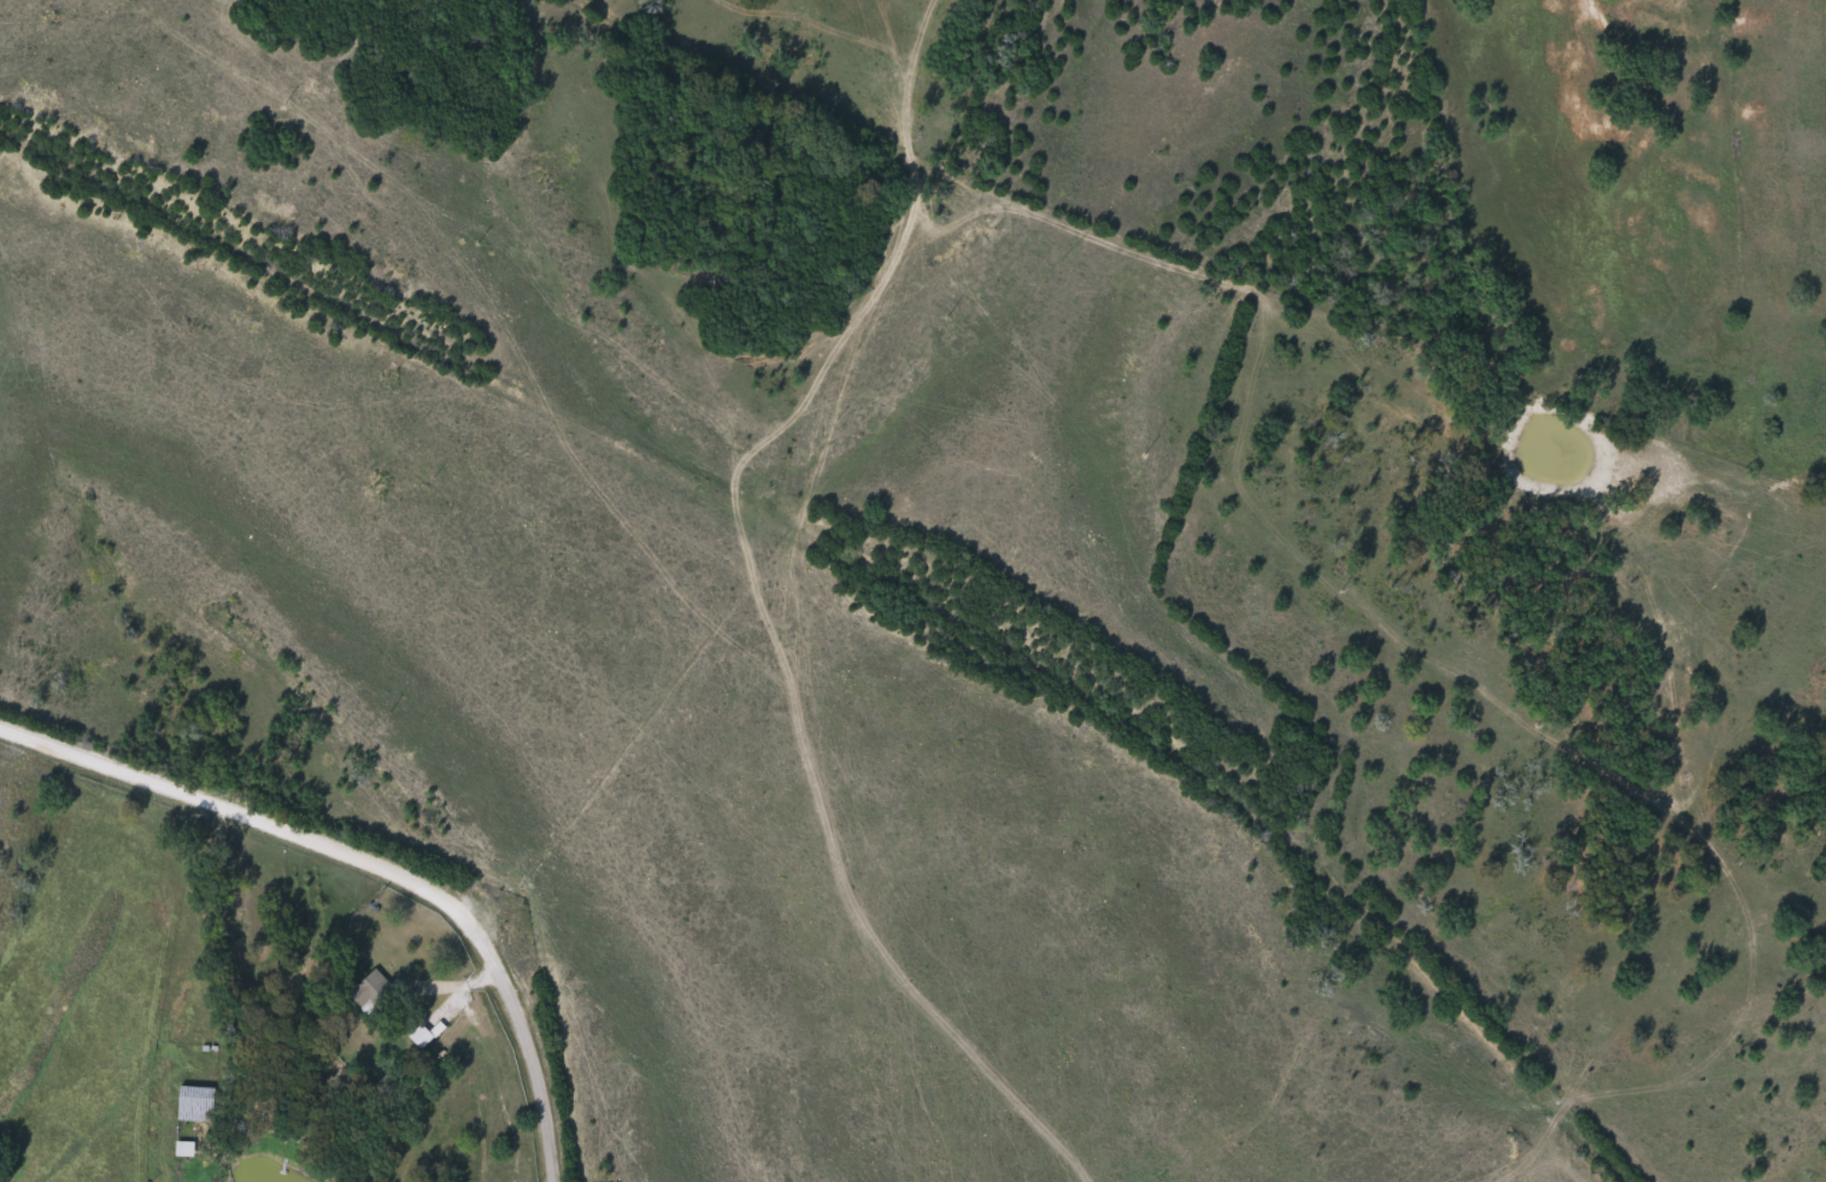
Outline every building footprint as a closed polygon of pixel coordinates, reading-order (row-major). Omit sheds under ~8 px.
[(349,992),(374,1017),(400,991),(375,966),(349,992)] [(216,1083),(180,1083),(180,1118),(216,1118),(216,1083)]
